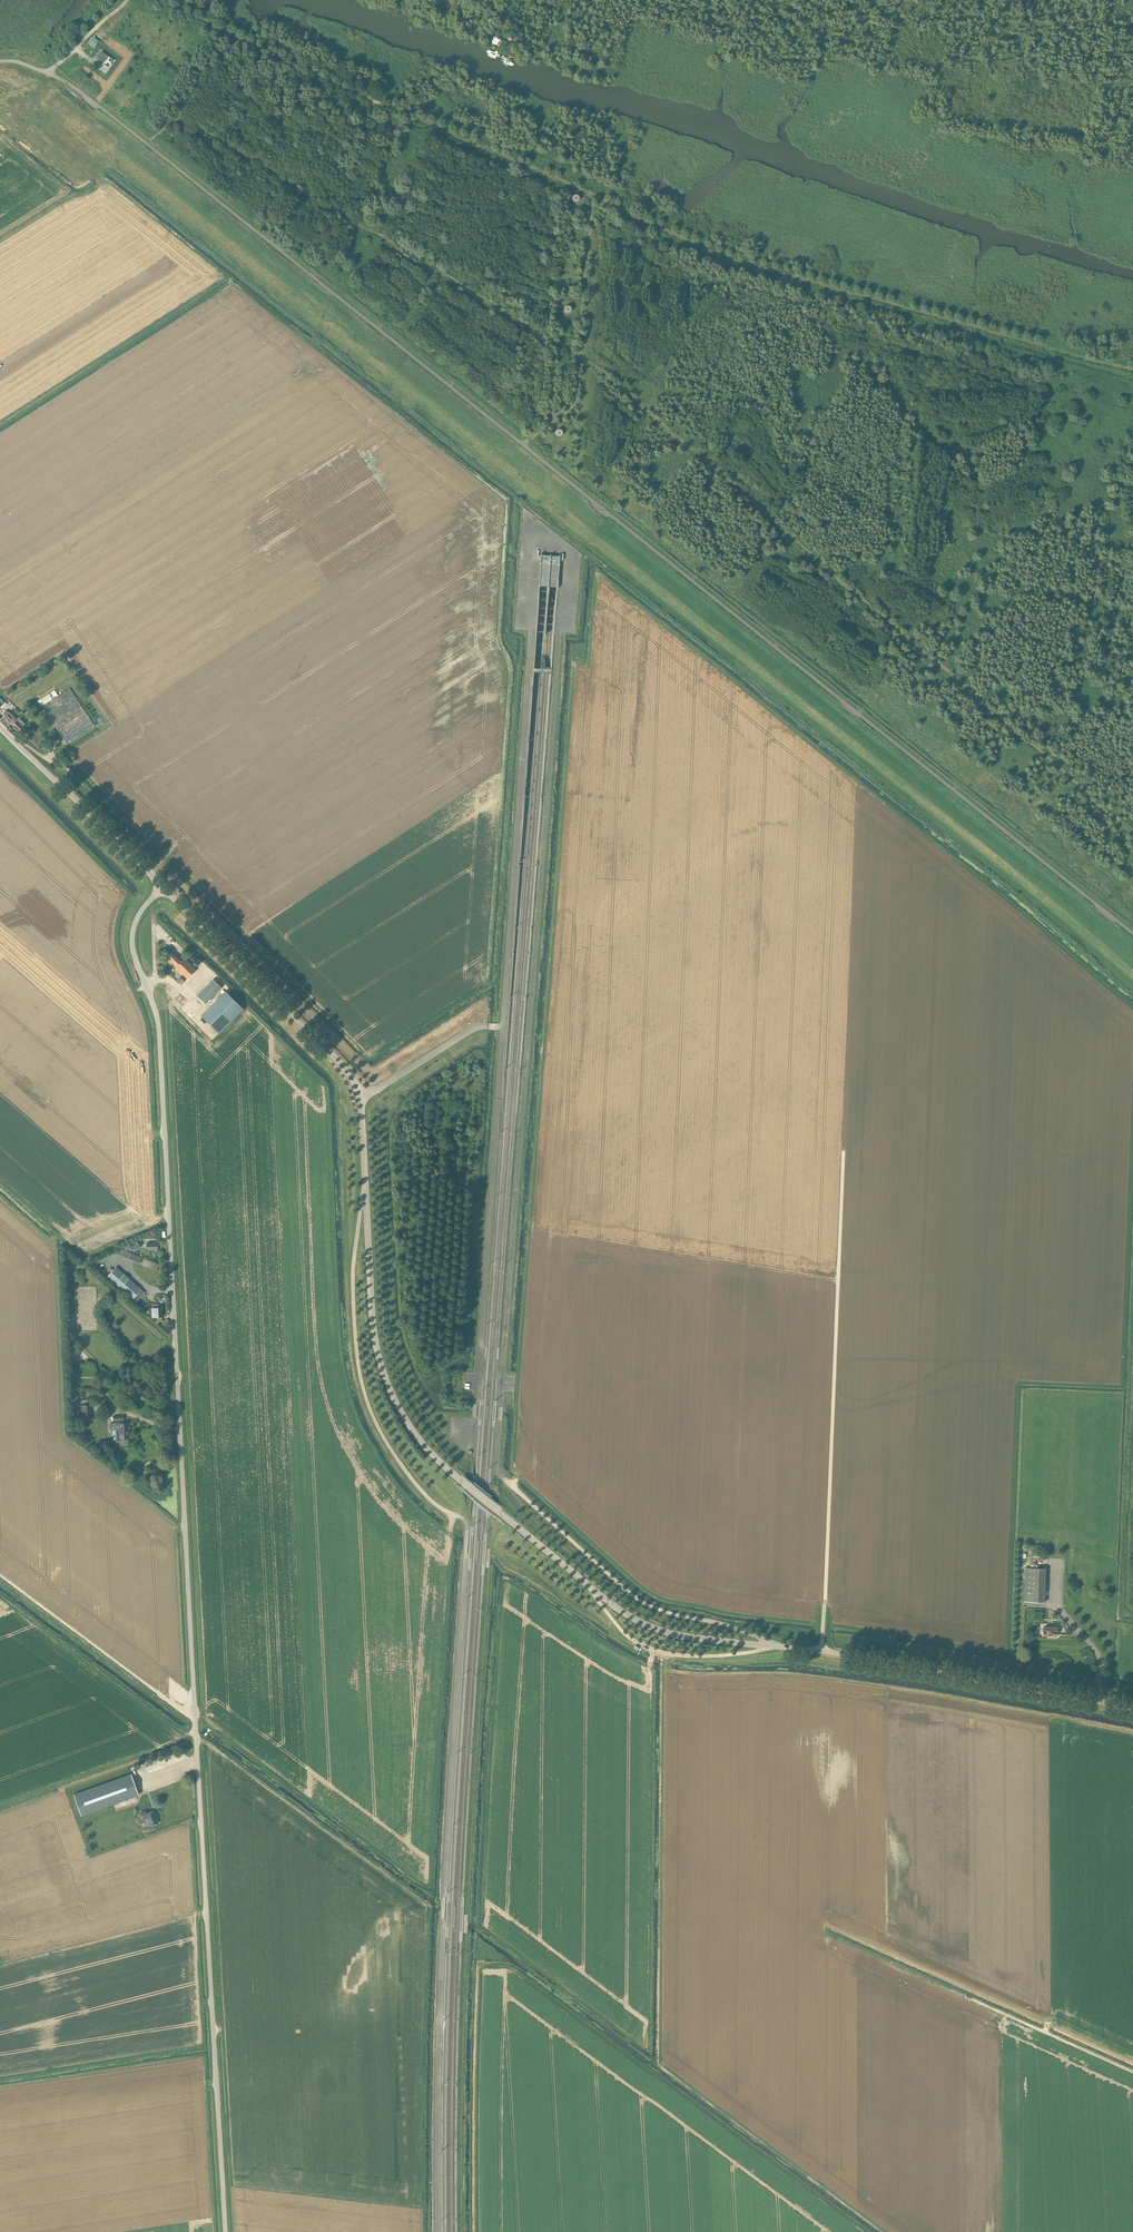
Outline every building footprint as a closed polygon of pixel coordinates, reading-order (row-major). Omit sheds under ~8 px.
[(494,36),(491,44),(498,47),(500,42),(501,42),(503,39),(494,36)] [(99,41),(93,37),(88,44),(94,48),(99,41)] [(107,68),(113,60),(102,52),(96,59),(107,68)] [(580,200),(580,198),(580,197),(580,195),(579,194),(577,193),(576,193),(574,193),(573,194),(572,195),(571,196),(571,198),(571,199),(572,201),(573,202),(574,202),(576,203),(578,202),(579,201),(580,200)] [(572,311),(572,310),(572,308),(572,307),(571,306),(570,305),(568,305),(567,305),(566,306),(564,306),(564,308),(564,309),(564,311),(564,312),(566,313),(567,314),(569,314),(570,313),(571,312),(572,311)] [(563,435),(563,433),(563,432),(563,431),(562,430),(561,429),(559,429),(558,429),(557,429),(556,430),(555,432),(555,433),(555,434),(556,436),(557,437),(558,437),(560,437),(561,437),(562,436),(563,435)] [(561,557),(541,555),(541,557),(539,586),(544,587),(548,587),(553,587),(557,588),(559,588),(561,561),(561,557)] [(53,699),(41,706),(67,744),(95,726),(69,688),(53,699)] [(38,701),(41,706),(53,699),(49,693),(38,701)] [(10,714),(7,710),(3,713),(5,715),(4,717),(11,724),(15,719),(18,717),(13,712),(10,714)] [(19,732),(24,728),(23,727),(25,724),(19,718),(12,725),(19,732)] [(34,732),(28,737),(39,749),(45,744),(34,732)] [(181,961),(173,953),(168,958),(176,966),(175,967),(187,978),(195,970),(184,958),(181,961)] [(180,976),(176,980),(181,985),(185,981),(180,976)] [(205,1004),(222,987),(213,979),(197,995),(205,1004)] [(242,1009),(224,991),(200,1016),(218,1033),(242,1009)] [(131,1251),(141,1248),(138,1240),(128,1244),(129,1245),(124,1247),(125,1250),(126,1250),(126,1251),(129,1250),(129,1251),(131,1250),(131,1251)] [(155,1250),(155,1249),(158,1249),(157,1242),(147,1243),(148,1250),(153,1250),(155,1250)] [(132,1253),(121,1249),(120,1250),(119,1253),(118,1254),(130,1259),(140,1263),(143,1257),(132,1253)] [(157,1271),(159,1265),(156,1264),(144,1259),(142,1266),(157,1271)] [(116,1267),(107,1277),(132,1299),(140,1289),(116,1267)] [(159,1307),(158,1304),(151,1304),(151,1308),(152,1308),(152,1317),(157,1317),(158,1322),(162,1321),(162,1316),(161,1307),(159,1307)] [(83,1415),(91,1415),(91,1404),(82,1405),(83,1415)] [(128,1422),(119,1423),(119,1438),(129,1437),(128,1422)] [(1036,1564),(1036,1561),(1032,1561),(1032,1564),(1031,1564),(1031,1567),(1025,1566),(1024,1600),(1045,1601),(1046,1567),(1037,1567),(1038,1564),(1036,1564)] [(1043,1628),(1043,1631),(1044,1631),(1043,1635),(1056,1636),(1056,1635),(1057,1635),(1058,1627),(1044,1626),(1044,1628),(1043,1628)] [(132,1771),(75,1792),(83,1814),(140,1793),(132,1771)] [(158,1823),(154,1810),(146,1813),(145,1810),(140,1812),(142,1820),(147,1818),(149,1825),(158,1823)]
